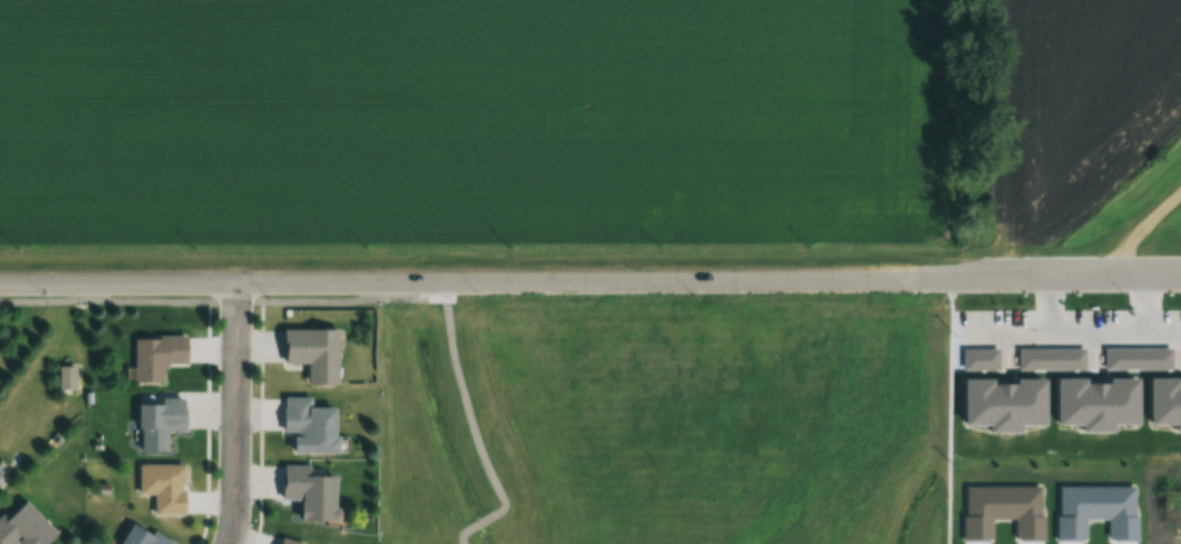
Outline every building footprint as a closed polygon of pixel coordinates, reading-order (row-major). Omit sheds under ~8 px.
[(282,328),(282,362),(306,362),(306,384),(336,384),(336,328),(282,328)] [(132,335),(133,381),(162,380),(162,365),(185,364),(185,335),(132,335)] [(59,386),(69,386),(69,374),(59,374),(59,386)] [(183,429),(183,396),(137,396),(137,450),(167,450),(166,430),(183,429)] [(282,396),(282,433),(291,433),(291,452),(335,452),(335,406),(310,406),(310,396),(282,396)] [(137,494),(153,494),(153,513),(183,513),(183,463),(137,463),(137,494)] [(333,520),(335,468),(282,466),(281,500),(299,501),(298,519),(333,520)] [(22,496),(0,516),(0,543),(17,543),(18,543),(19,543),(42,543),(55,533),(22,496)] [(131,519),(117,543),(172,543),(174,542),(131,519)]
